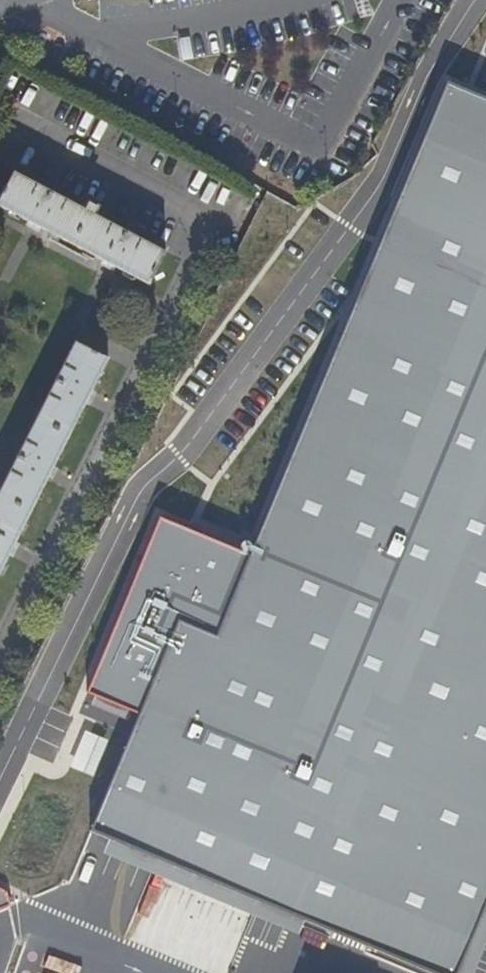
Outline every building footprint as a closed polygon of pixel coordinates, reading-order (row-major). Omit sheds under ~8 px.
[(357,15),(369,12),(365,0),(352,0),(357,15)] [(176,36),(179,57),(191,56),(188,35),(176,36)] [(110,840),(106,852),(299,935),(305,923),(440,972),(470,972),(485,936),(485,100),(465,91),(447,84),(250,552),(162,517),(90,688),(137,708),(88,832),(110,840)] [(13,170),(0,196),(0,207),(146,283),(163,249),(13,170)] [(74,342),(0,488),(0,569),(8,554),(15,541),(44,482),(52,467),(85,404),(93,388),(108,359),(74,342)] [(101,970),(43,946),(32,972),(100,972),(101,970)]
